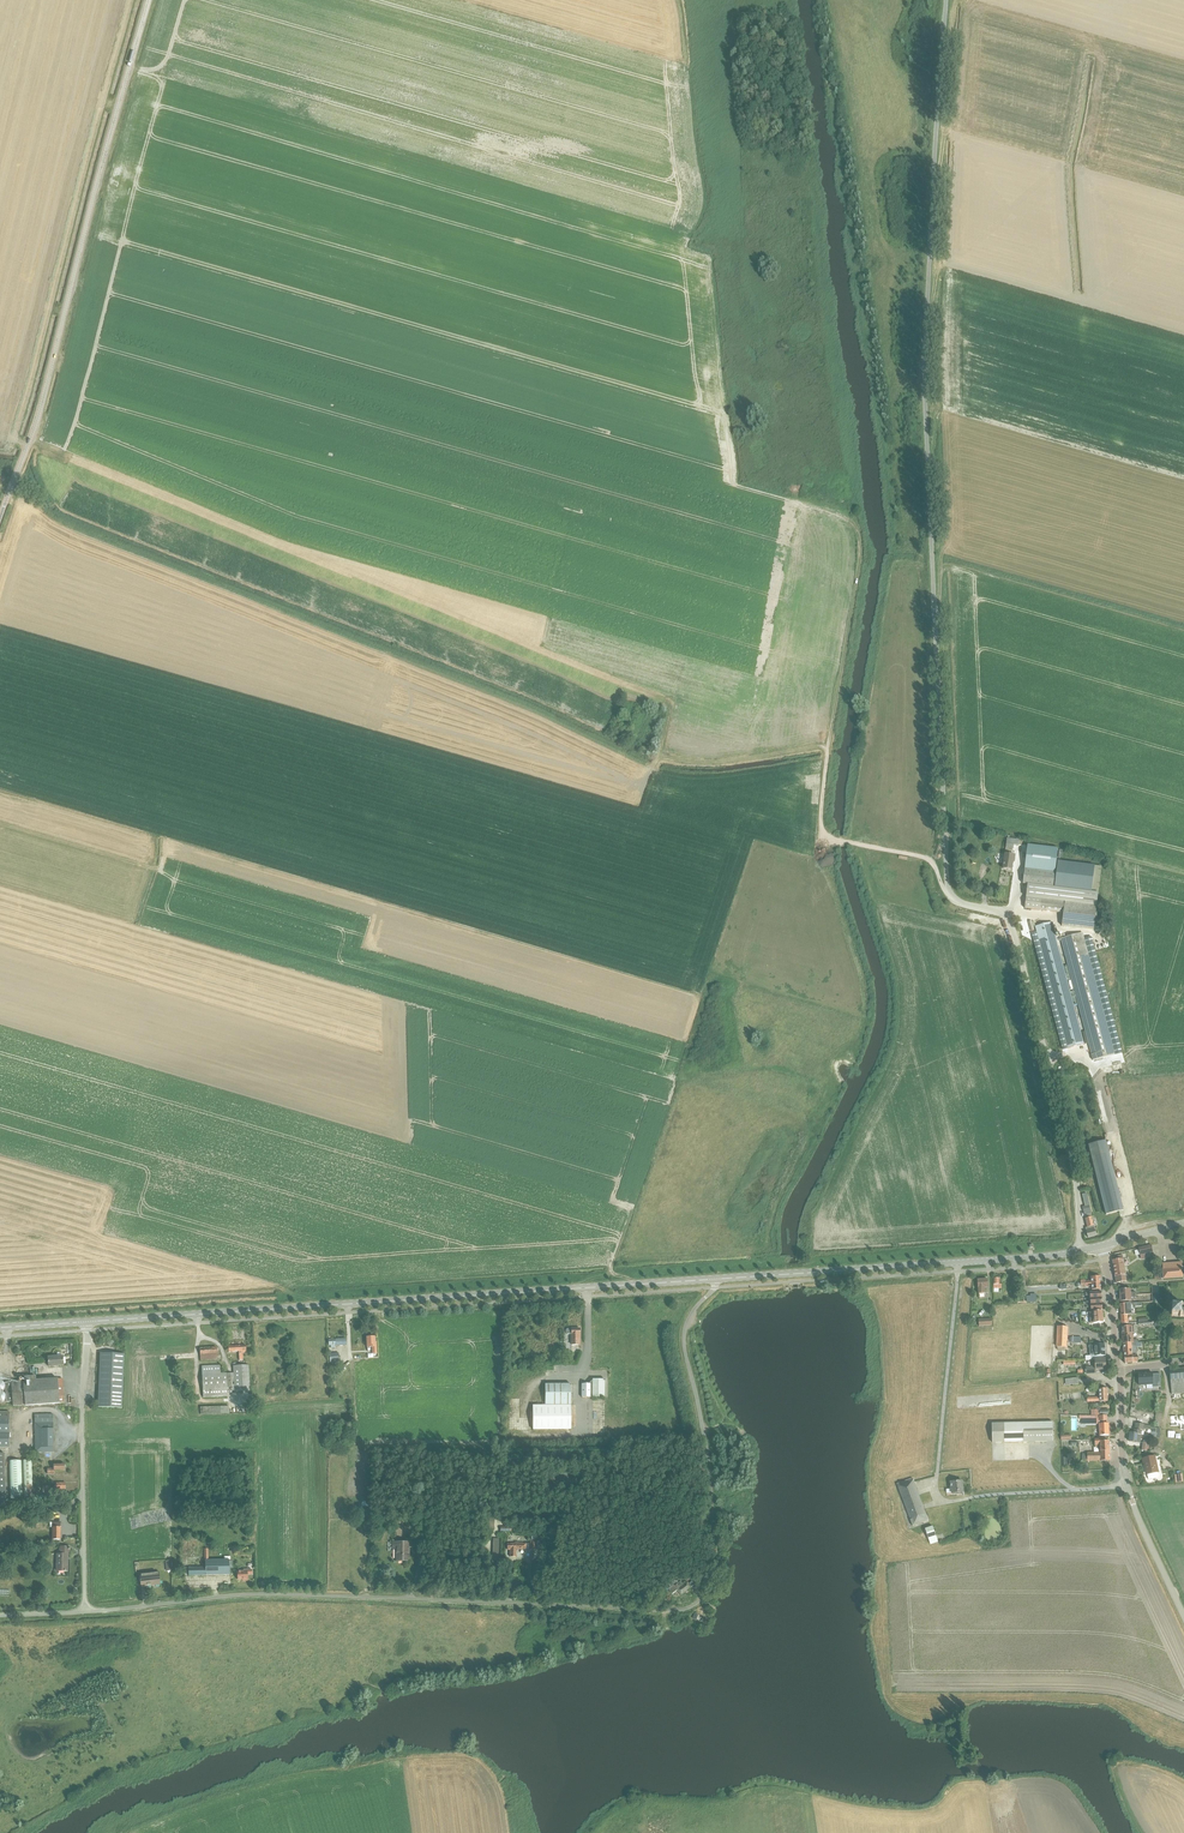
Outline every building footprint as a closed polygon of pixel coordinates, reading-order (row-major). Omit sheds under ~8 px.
[(1007,839),(1003,869),(1012,870),(1013,862),(1014,863),(1015,855),(1011,855),(1012,849),(1013,849),(1013,845),(1017,846),(1018,841),(1007,839)] [(1025,869),(1023,884),(1027,884),(1053,887),(1055,873),(1058,849),(1028,845),(1025,869)] [(1058,861),(1055,888),(1098,893),(1101,867),(1058,861)] [(1053,887),(1027,884),(1025,908),(1039,910),(1063,913),(1062,926),(1094,930),(1097,906),(1098,893),(1055,888),(1053,887)] [(1051,922),(1035,927),(1067,1048),(1084,1044),(1051,922)] [(1036,932),(1032,933),(1063,1049),(1067,1048),(1036,932)] [(1082,933),(1060,939),(1092,1060),(1114,1055),(1098,991),(1087,950),(1082,933)] [(1091,936),(1085,938),(1115,1054),(1122,1053),(1091,936)] [(1123,1210),(1106,1142),(1089,1146),(1106,1215),(1123,1210)] [(1082,1207),(1087,1226),(1087,1227),(1085,1228),(1088,1238),(1096,1236),(1090,1211),(1086,1193),(1082,1194),(1085,1206),(1085,1207),(1082,1207)] [(1138,1248),(1140,1255),(1153,1252),(1151,1245),(1138,1248)] [(1118,1256),(1118,1259),(1113,1260),(1115,1277),(1116,1283),(1126,1281),(1123,1265),(1124,1264),(1123,1260),(1122,1259),(1122,1255),(1118,1256)] [(1183,1277),(1182,1262),(1162,1264),(1163,1279),(1183,1277)] [(1001,1288),(1001,1284),(1000,1284),(1000,1278),(993,1278),(993,1284),(994,1284),(994,1288),(1001,1288)] [(988,1293),(988,1287),(987,1279),(977,1280),(978,1288),(979,1294),(988,1293)] [(1131,1315),(1131,1303),(1120,1304),(1121,1315),(1127,1315),(1131,1315)] [(1169,1315),(1171,1315),(1171,1316),(1173,1317),(1173,1315),(1179,1315),(1179,1317),(1181,1317),(1181,1315),(1183,1315),(1183,1305),(1182,1305),(1182,1303),(1180,1303),(1180,1305),(1174,1305),(1174,1303),(1172,1303),(1172,1304),(1170,1304),(1170,1306),(1172,1306),(1171,1313),(1170,1312),(1169,1315)] [(1103,1323),(1102,1311),(1089,1312),(1090,1323),(1093,1323),(1093,1324),(1103,1323)] [(1066,1347),(1067,1326),(1057,1326),(1056,1347),(1057,1347),(1057,1350),(1065,1350),(1065,1347),(1066,1347)] [(1134,1326),(1132,1326),(1121,1327),(1123,1344),(1136,1342),(1138,1342),(1138,1340),(1133,1340),(1133,1333),(1134,1333),(1134,1326)] [(579,1345),(580,1329),(571,1329),(567,1329),(565,1330),(565,1333),(567,1334),(571,1334),(571,1345),(579,1345)] [(376,1354),(376,1351),(376,1342),(375,1342),(374,1337),(367,1337),(367,1347),(367,1351),(372,1351),(372,1354),(376,1354)] [(331,1346),(331,1348),(336,1348),(336,1346),(346,1345),(346,1339),(328,1340),(328,1346),(331,1346)] [(1105,1356),(1104,1340),(1101,1341),(1101,1345),(1094,1345),(1089,1345),(1089,1356),(1091,1356),(1091,1360),(1095,1360),(1103,1359),(1103,1356),(1105,1356)] [(1136,1342),(1123,1344),(1125,1363),(1138,1362),(1136,1342)] [(228,1346),(229,1352),(239,1352),(239,1361),(243,1360),(242,1353),(245,1353),(245,1351),(246,1351),(246,1345),(228,1346)] [(200,1348),(200,1360),(217,1359),(217,1347),(200,1348)] [(122,1408),(124,1353),(99,1352),(98,1407),(122,1408)] [(330,1363),(339,1363),(339,1353),(330,1354),(330,1363)] [(19,1355),(18,1364),(28,1365),(28,1355),(19,1355)] [(64,1365),(63,1356),(44,1358),(44,1362),(48,1362),(49,1367),(64,1365)] [(1103,1359),(1095,1360),(1095,1367),(1086,1367),(1086,1373),(1095,1373),(1095,1370),(1106,1370),(1105,1359),(1103,1359)] [(221,1374),(220,1366),(202,1367),(203,1397),(227,1396),(227,1391),(242,1391),(243,1395),(250,1394),(249,1365),(233,1366),(234,1373),(226,1373),(226,1374),(221,1374)] [(1169,1370),(1171,1394),(1183,1393),(1183,1368),(1169,1370)] [(1152,1373),(1139,1374),(1139,1385),(1152,1385),(1153,1387),(1160,1387),(1160,1374),(1152,1374),(1152,1373)] [(23,1382),(5,1383),(7,1402),(13,1402),(14,1407),(25,1406),(64,1403),(62,1379),(36,1380),(36,1376),(23,1377),(23,1382)] [(581,1384),(581,1397),(604,1397),(604,1379),(592,1379),(592,1384),(581,1384)] [(533,1406),(533,1430),(545,1430),(571,1429),(570,1409),(570,1405),(570,1384),(545,1384),(545,1405),(533,1406)] [(1100,1402),(1107,1401),(1107,1388),(1099,1389),(1099,1397),(1087,1398),(1087,1402),(1100,1401),(1100,1402)] [(67,1399),(67,1406),(79,1407),(79,1399),(67,1399)] [(200,1415),(229,1414),(229,1406),(200,1407),(200,1415)] [(1151,1426),(1152,1426),(1154,1414),(1138,1411),(1136,1424),(1144,1425),(1151,1426)] [(0,1412),(0,1448),(9,1448),(9,1418),(9,1412),(0,1412)] [(53,1415),(35,1415),(35,1453),(53,1452),(53,1415)] [(1081,1416),(1079,1416),(1079,1419),(1089,1419),(1089,1424),(1099,1424),(1099,1435),(1109,1435),(1108,1423),(1106,1423),(1106,1420),(1107,1420),(1107,1415),(1081,1416)] [(1053,1422),(1022,1423),(992,1424),(992,1443),(1053,1441),(1053,1422)] [(1134,1433),(1130,1433),(1129,1441),(1140,1443),(1141,1435),(1139,1434),(1140,1431),(1135,1430),(1134,1433)] [(1087,1452),(1087,1461),(1100,1460),(1100,1461),(1110,1461),(1109,1451),(1110,1451),(1109,1441),(1100,1441),(1100,1439),(1095,1439),(1095,1447),(1100,1447),(1100,1452),(1087,1452)] [(1158,1472),(1154,1456),(1142,1459),(1143,1464),(1145,1463),(1148,1475),(1158,1472)] [(32,1460),(22,1461),(25,1498),(35,1497),(32,1460)] [(21,1461),(8,1462),(11,1498),(24,1497),(21,1461)] [(65,1470),(65,1464),(54,1464),(54,1469),(47,1469),(47,1474),(54,1474),(54,1471),(65,1470)] [(1182,1474),(1174,1475),(1176,1483),(1183,1482),(1182,1474)] [(913,1480),(897,1486),(912,1526),(928,1520),(913,1480)] [(951,1489),(952,1493),(963,1492),(962,1481),(950,1482),(951,1489)] [(60,1540),(60,1523),(50,1523),(50,1527),(53,1527),(52,1540),(60,1540)] [(925,1529),(930,1543),(930,1544),(938,1542),(933,1526),(925,1529)] [(531,1540),(530,1540),(530,1544),(530,1549),(536,1549),(536,1548),(540,1548),(541,1536),(531,1536),(531,1540)] [(510,1544),(507,1544),(507,1550),(510,1550),(510,1557),(516,1557),(516,1549),(525,1549),(530,1549),(530,1544),(525,1544),(518,1544),(518,1542),(515,1542),(515,1544),(510,1544)] [(409,1543),(393,1543),(393,1548),(396,1548),(396,1561),(409,1561),(409,1548),(409,1543)] [(57,1554),(57,1571),(67,1571),(67,1555),(69,1555),(69,1547),(60,1547),(60,1554),(57,1554)] [(189,1576),(230,1575),(229,1560),(208,1560),(208,1549),(204,1549),(205,1560),(205,1567),(188,1568),(189,1576)] [(237,1572),(237,1580),(242,1579),(242,1581),(248,1581),(247,1574),(252,1574),(252,1570),(243,1570),(243,1571),(237,1572)] [(160,1585),(159,1576),(159,1572),(139,1574),(141,1587),(160,1585)] [(674,1580),(668,1584),(669,1586),(668,1587),(672,1594),(677,1590),(681,1595),(691,1587),(695,1585),(692,1582),(689,1584),(688,1582),(685,1584),(684,1582),(682,1584),(679,1586),(674,1580)]
